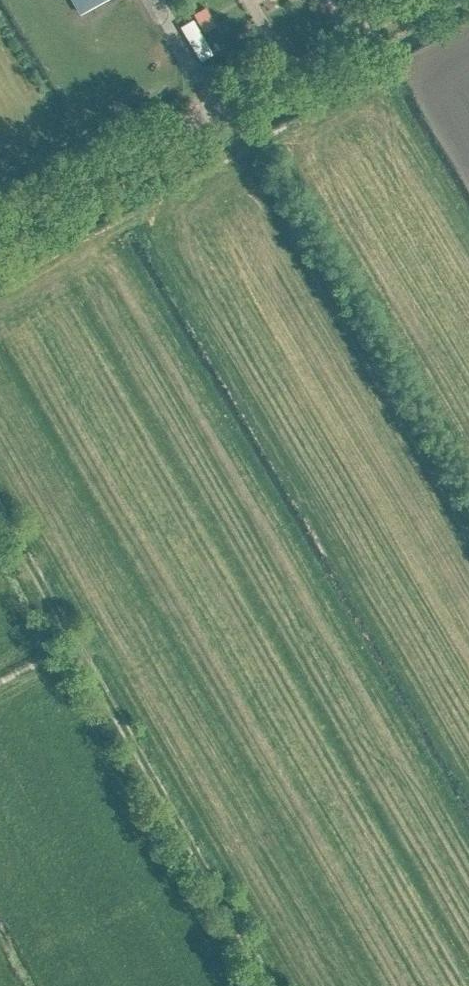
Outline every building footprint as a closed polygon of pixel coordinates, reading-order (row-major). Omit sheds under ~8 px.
[(79,15),(105,0),(71,0),(79,15)] [(224,38),(207,7),(195,14),(212,45),(224,38)] [(200,61),(213,54),(192,19),(180,27),(200,61)]
